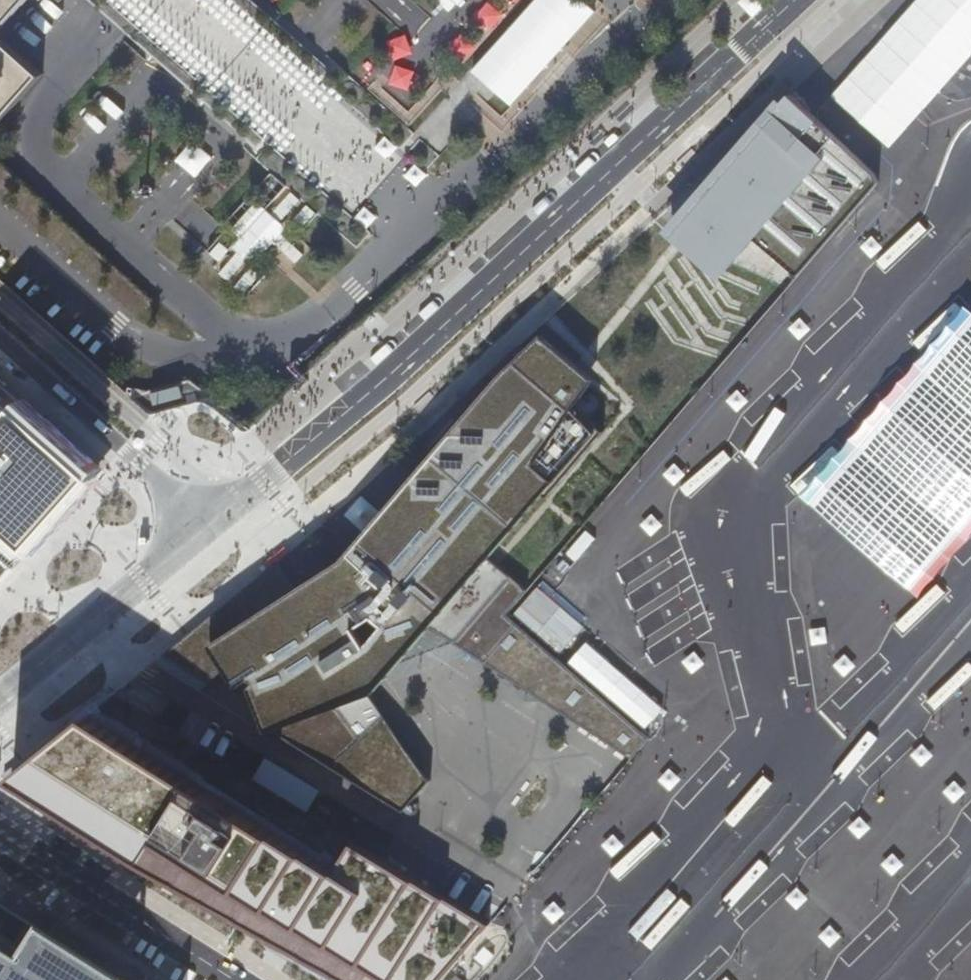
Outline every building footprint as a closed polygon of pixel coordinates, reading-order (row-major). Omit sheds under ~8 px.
[(26,0),(0,0),(0,28),(26,0)] [(6,112),(0,118),(0,122),(44,75),(0,35),(0,106),(6,112)] [(956,77),(970,90),(970,59),(956,77)] [(876,173),(787,90),(655,221),(694,254),(731,210),(802,271),(883,184),(876,173)] [(754,404),(780,426),(969,207),(944,185),(754,404)] [(607,430),(521,343),(450,408),(458,418),(410,473),(350,541),(301,592),(279,561),(164,654),(211,682),(235,660),(263,689),(268,726),(405,810),(432,779),(369,689),(382,685),(427,620),(473,650),(530,689),(527,698),(547,700),(624,751),(639,751),(649,739),(506,615),(527,590),(469,540),(520,468),(549,493),(607,430)] [(29,551),(99,472),(15,398),(0,384),(0,524),(29,551)] [(837,430),(757,517),(786,543),(866,457),(837,430)] [(895,471),(869,530),(910,548),(942,475),(919,465),(913,479),(895,471)] [(638,529),(618,550),(654,584),(708,527),(676,497),(643,533),(638,529)] [(0,556),(0,583),(13,568),(0,556)] [(473,650),(427,620),(382,685),(473,650)] [(756,639),(641,779),(693,821),(808,681),(756,639)] [(89,715),(13,776),(337,979),(442,979),(491,923),(355,841),(336,871),(89,715)] [(773,979),(864,979),(966,851),(910,807),(773,979)] [(50,934),(28,974),(0,957),(0,979),(123,979),(50,934)]
